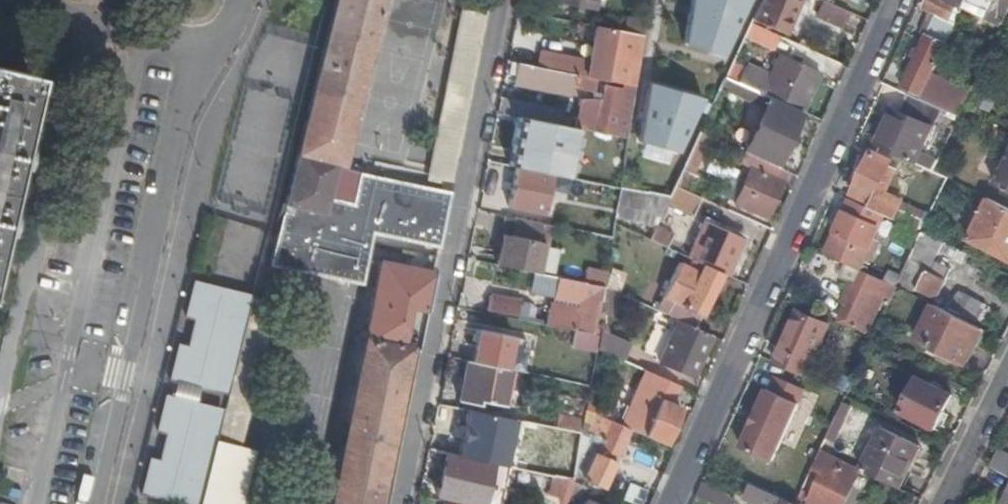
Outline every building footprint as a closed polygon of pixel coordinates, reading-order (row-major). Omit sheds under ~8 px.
[(486,4),(464,0),(459,0),(421,185),(358,172),(352,202),(329,197),(337,163),(340,164),(341,162),(351,120),(381,0),(334,0),(277,232),(268,266),(360,284),(370,235),(437,247),(446,204),(456,155),(466,105),(476,55),(486,4)] [(553,2),(592,10),(594,0),(554,0),(553,2)] [(718,53),(742,0),(683,0),(677,41),(718,53)] [(753,19),(786,34),(802,0),(762,0),(753,19)] [(848,11),(823,0),(820,0),(813,15),(840,28),(848,11)] [(945,0),(926,0),(923,6),(932,11),(922,32),(927,35),(920,50),(916,58),(902,89),(920,98),(953,26),(954,26),(963,8),(950,2),(945,0)] [(950,2),(963,8),(967,0),(951,0),(950,2)] [(1003,27),(1007,15),(1007,0),(996,0),(987,19),(1003,27)] [(772,49),(779,35),(751,23),(744,36),(772,49)] [(637,33),(597,25),(587,77),(596,79),(635,86),(643,35),(637,33)] [(915,48),(911,56),(916,58),(920,50),(915,48)] [(527,53),(525,65),(574,74),(577,63),(527,53)] [(799,110),(802,112),(820,72),(781,54),(770,76),(745,65),(737,82),(765,95),(799,110)] [(525,65),(512,62),(511,67),(515,68),(512,82),(570,93),(572,86),(593,90),(596,79),(587,77),(574,74),(525,65)] [(0,68),(0,199),(29,74),(0,68)] [(738,150),(744,153),(779,169),(786,151),(781,149),(799,110),(765,95),(737,82),(726,77),(720,88),(759,106),(738,150)] [(699,95),(651,82),(643,144),(673,152),(699,95)] [(578,99),(572,127),(620,136),(627,137),(635,87),(622,85),(621,88),(603,84),(600,99),(578,99)] [(892,110),(876,145),(915,164),(941,109),(920,100),(909,94),(901,113),(892,110)] [(500,97),(497,112),(558,124),(560,109),(500,97)] [(529,138),(549,142),(552,128),(532,124),(529,138)] [(674,186),(689,193),(697,177),(693,175),(711,137),(700,132),(674,186)] [(522,136),(518,155),(549,161),(553,142),(549,142),(529,138),(522,136)] [(871,203),(869,208),(885,215),(893,219),(902,202),(886,194),(897,170),(890,166),(892,161),(872,152),(852,194),(871,203)] [(765,218),(786,172),(779,169),(744,153),(739,163),(750,168),(735,204),(765,218)] [(518,155),(516,167),(547,173),(549,161),(518,155)] [(995,185),(1007,192),(1007,159),(995,185)] [(486,161),(483,178),(510,183),(514,166),(486,161)] [(352,202),(358,172),(340,164),(337,163),(329,197),(352,202)] [(547,173),(516,167),(508,206),(542,213),(550,174),(547,173)] [(693,214),(700,198),(689,193),(674,186),(669,198),(667,202),(693,214)] [(661,210),(663,196),(645,193),(642,207),(661,210)] [(988,200),(968,240),(985,248),(987,243),(1007,254),(1007,210),(988,200)] [(844,212),(824,254),(845,264),(859,270),(885,215),(869,208),(852,201),(846,212),(844,212)] [(907,201),(899,215),(915,225),(924,211),(907,201)] [(547,224),(512,217),(508,235),(544,242),(547,224)] [(720,273),(727,276),(745,235),(707,218),(688,258),(702,265),(720,273)] [(655,227),(649,240),(665,248),(672,235),(655,227)] [(933,260),(942,243),(921,233),(898,281),(936,299),(945,280),(942,278),(947,267),(933,260)] [(499,246),(495,265),(537,273),(544,242),(508,235),(502,234),(500,240),(499,246)] [(824,254),(814,250),(808,264),(817,268),(824,254)] [(329,503),(376,503),(406,350),(413,351),(429,272),(378,262),(329,503)] [(839,278),(855,285),(861,271),(859,270),(845,264),(839,278)] [(657,311),(694,328),(720,273),(702,265),(698,273),(679,265),(657,311)] [(603,286),(606,272),(585,268),(583,282),(603,286)] [(882,296),(890,299),(896,286),(861,271),(855,285),(839,321),(865,334),(882,296)] [(603,286),(620,294),(627,281),(606,272),(603,286)] [(547,308),(544,325),(571,330),(590,334),(592,321),(590,320),(592,302),(600,301),(603,288),(583,285),(583,282),(557,277),(552,298),(579,304),(577,314),(547,308)] [(236,310),(241,289),(197,278),(188,314),(198,316),(190,345),(180,342),(171,378),(210,388),(214,370),(230,374),(246,312),(236,310)] [(797,285),(796,289),(807,294),(809,290),(797,285)] [(600,301),(599,311),(617,314),(620,294),(603,286),(603,288),(600,301)] [(250,296),(251,292),(241,289),(236,310),(246,312),(250,296)] [(796,289),(790,301),(802,306),(807,294),(796,289)] [(976,323),(985,305),(961,293),(951,311),(976,323)] [(274,302),(250,296),(246,312),(230,374),(226,392),(223,406),(218,423),(214,443),(238,449),(274,302)] [(517,317),(521,302),(489,296),(486,310),(517,317)] [(965,365),(982,330),(934,306),(917,341),(965,365)] [(798,313),(780,352),(809,365),(827,327),(798,313)] [(694,376),(710,340),(690,331),(692,328),(677,321),(659,360),(694,376)] [(472,361),(504,368),(511,336),(478,329),(472,361)] [(595,335),(593,347),(602,351),(619,359),(626,343),(596,329),(595,335)] [(568,344),(593,350),(593,347),(595,335),(590,334),(571,330),(568,344)] [(780,352),(775,364),(804,377),(809,365),(780,352)] [(472,361),(465,360),(458,401),(477,405),(478,400),(503,404),(509,369),(504,368),(472,361)] [(214,370),(210,388),(226,392),(230,374),(214,370)] [(629,430),(649,439),(650,438),(663,444),(680,408),(672,404),(680,386),(645,370),(620,426),(629,430)] [(934,430),(951,396),(917,380),(900,413),(934,430)] [(771,463),(797,405),(766,391),(739,448),(771,463)] [(203,485),(214,443),(218,423),(202,419),(206,402),(168,392),(159,428),(169,431),(162,459),(152,457),(143,493),(187,503),(192,483),(203,485)] [(202,419),(218,423),(223,406),(206,402),(202,419)] [(851,407),(843,403),(826,438),(835,443),(851,407)] [(524,421),(470,409),(458,456),(477,460),(513,467),(524,421)] [(602,488),(629,430),(620,426),(589,412),(584,409),(581,432),(579,447),(576,476),(584,480),(583,480),(602,488)] [(861,471),(899,489),(919,448),(882,429),(861,471)] [(238,449),(214,443),(203,485),(198,503),(238,503),(251,452),(238,449)] [(439,482),(436,495),(468,502),(477,460),(458,456),(446,453),(443,466),(437,465),(433,481),(439,482)] [(861,471),(831,456),(808,503),(846,503),(861,471)] [(553,475),(572,478),(575,464),(556,460),(553,475)] [(203,485),(192,483),(187,503),(189,503),(198,503),(203,485)] [(695,497),(711,503),(726,503),(730,496),(702,483),(695,497)] [(999,501),(1004,503),(1007,503),(1007,483),(999,501)] [(757,488),(751,501),(757,503),(792,503),(757,488)]
